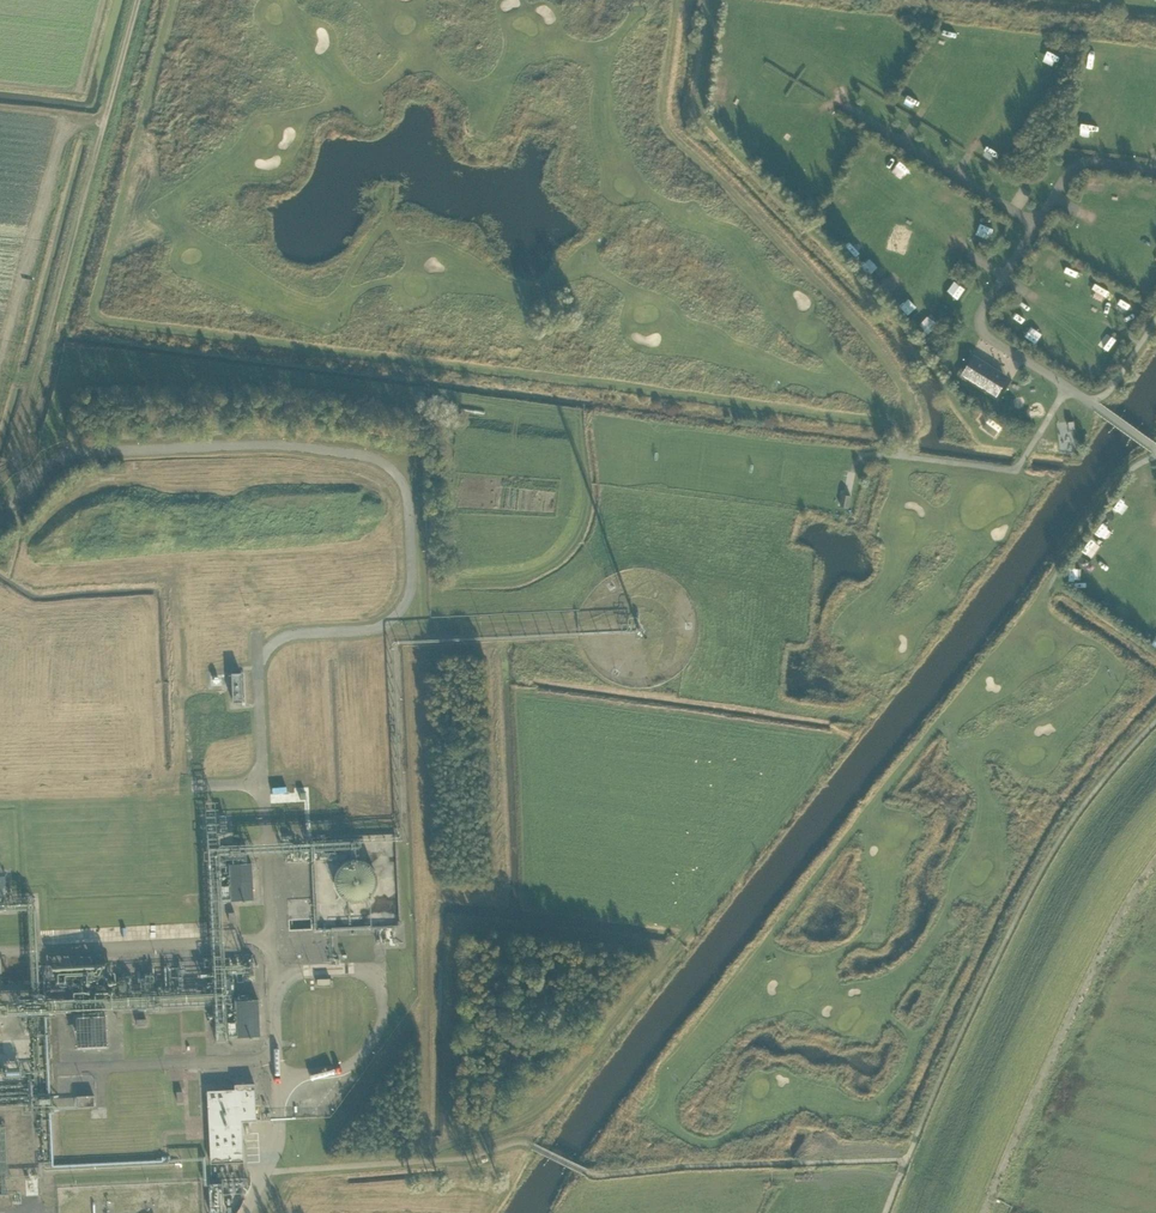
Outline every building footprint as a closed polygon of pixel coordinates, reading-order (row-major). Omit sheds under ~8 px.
[(964,374),(997,395),(1001,389),(998,387),(1005,376),(989,366),(977,359),(970,370),(968,368),(964,374)] [(1073,421),(1056,424),(1058,437),(1075,434),(1073,421)] [(843,495),(841,506),(849,508),(851,496),(843,495)] [(233,703),(242,702),(241,673),(231,674),(233,703)] [(382,888),(369,855),(336,868),(349,901),(382,888)] [(231,900),(246,899),(246,903),(252,903),(251,899),(253,899),(251,862),(229,863),(231,900)] [(30,906),(30,895),(8,896),(7,869),(0,869),(0,907),(30,906)] [(199,921),(199,936),(211,935),(211,921),(199,921)] [(186,922),(166,923),(166,936),(187,935),(186,922)] [(82,956),(50,964),(54,978),(70,982),(71,976),(81,974),(83,979),(87,980),(88,984),(97,986),(98,977),(108,975),(109,967),(108,961),(82,956)] [(260,1035),(258,999),(234,1000),(235,1011),(236,1011),(237,1036),(260,1035)] [(76,1016),(77,1048),(106,1047),(105,1015),(76,1016)] [(207,1091),(210,1163),(243,1161),(241,1121),(256,1120),(254,1084),(235,1085),(235,1090),(207,1091)] [(77,1096),(77,1106),(94,1106),(94,1095),(77,1096)] [(216,1200),(224,1199),(223,1182),(212,1182),(212,1194),(216,1194),(216,1200)]
